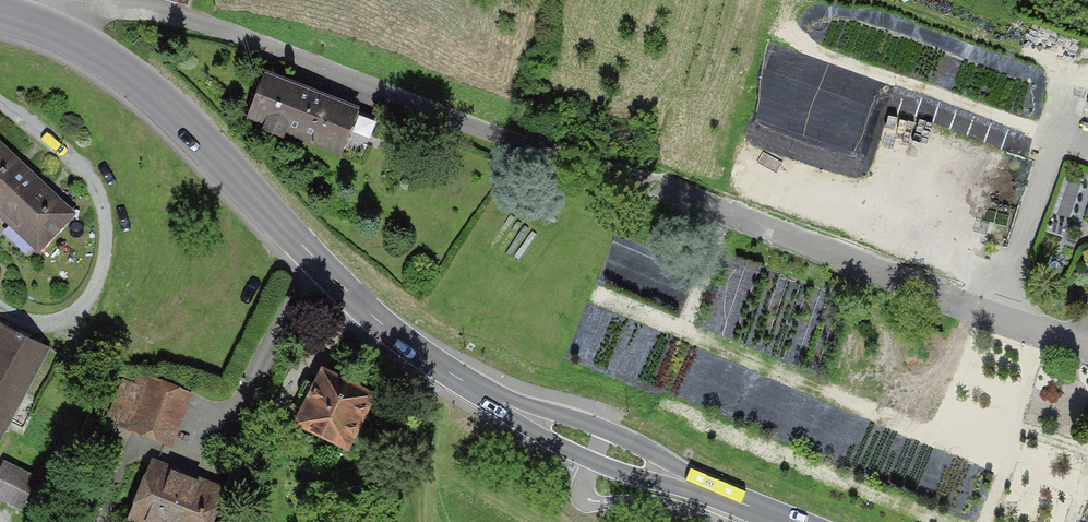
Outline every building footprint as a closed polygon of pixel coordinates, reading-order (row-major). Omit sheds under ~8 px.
[(363,103),(266,66),(246,118),(342,156),(363,103)] [(0,142),(0,220),(39,256),(78,214),(0,142)] [(0,324),(0,448),(51,350),(0,324)] [(169,450),(194,393),(127,364),(102,421),(169,450)] [(377,397),(322,371),(295,429),(350,455),(377,397)] [(5,462),(0,472),(0,500),(23,511),(39,479),(5,462)] [(128,521),(249,521),(255,505),(152,463),(128,521)]
